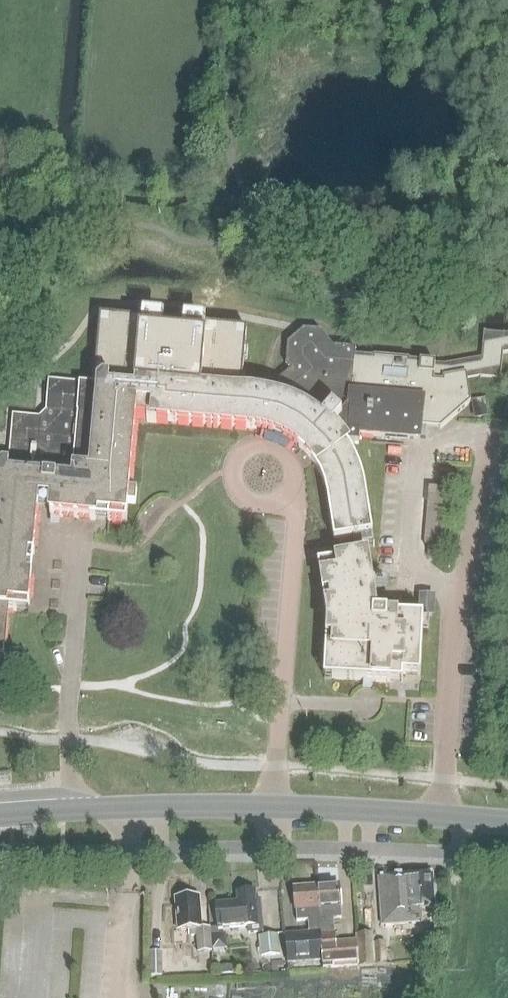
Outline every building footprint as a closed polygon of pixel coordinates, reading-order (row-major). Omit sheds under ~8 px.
[(9,479),(45,482),(44,490),(66,492),(66,491),(114,496),(112,525),(127,526),(129,506),(136,507),(137,493),(130,492),(136,420),(148,421),(147,426),(157,426),(157,424),(169,425),(168,427),(257,435),(262,436),(263,436),(268,437),(270,437),(274,439),(276,439),(283,442),(285,443),(289,445),(290,446),(294,448),(296,449),(299,452),(305,457),(307,459),(313,466),(314,468),(320,478),(322,481),(325,489),(326,491),(328,502),(329,506),(330,514),(332,528),(335,544),(354,541),(357,561),(357,562),(368,560),(366,550),(374,548),(374,550),(376,549),(367,497),(366,491),(364,485),(362,479),(360,473),(358,467),(355,461),(352,456),(349,451),(347,447),(349,446),(359,446),(360,438),(420,443),(421,429),(440,431),(453,419),(471,404),(467,382),(480,379),(481,379),(492,380),(494,335),(483,334),(481,364),(451,369),(449,369),(435,366),(435,363),(420,362),(420,364),(409,364),(409,360),(373,357),(373,361),(355,359),(356,350),(333,348),(320,332),(303,331),(287,344),(286,365),(291,371),(263,395),(236,393),(237,381),(241,381),(243,362),(239,362),(240,352),(244,352),(245,334),(213,331),(205,330),(204,338),(183,336),(161,335),(140,333),(140,325),(132,324),(100,322),(100,323),(100,324),(99,339),(103,339),(103,340),(102,353),(98,353),(97,354),(96,369),(100,369),(99,378),(99,381),(101,383),(97,387),(97,390),(79,388),(50,386),(47,414),(41,421),(13,419),(13,420),(18,420),(13,479),(9,479)] [(504,336),(494,335),(492,380),(500,381),(503,351),(507,350),(507,340),(504,340),(504,336)] [(3,470),(0,472),(0,663),(5,663),(9,615),(18,615),(18,607),(31,608),(40,501),(52,503),(51,520),(112,525),(114,496),(66,491),(66,492),(44,490),(45,482),(9,479),(10,470),(3,470)] [(424,544),(446,546),(449,508),(427,506),(424,544)] [(378,616),(368,560),(357,562),(357,561),(327,566),(329,578),(321,579),(328,624),(326,681),(405,685),(405,677),(422,678),(425,618),(378,616)] [(419,595),(418,616),(434,617),(436,596),(419,595)] [(434,909),(433,893),(431,876),(378,881),(382,926),(422,922),(420,911),(434,909)] [(340,917),(338,892),(337,884),(314,887),(320,947),(322,961),(322,969),(357,965),(355,941),(334,943),(333,931),(332,931),(331,918),(340,917)] [(294,911),(295,922),(306,921),(308,934),(284,936),(287,964),(322,961),(320,947),(314,887),(292,889),(294,911)] [(216,907),(219,930),(262,926),(260,902),(255,903),(254,893),(237,895),(238,905),(216,907)] [(197,898),(177,900),(180,931),(190,930),(190,937),(198,936),(200,954),(213,953),(210,930),(200,931),(197,898)] [(373,935),(355,937),(358,968),(387,965),(386,944),(373,945),(373,935)] [(278,936),(259,939),(260,957),(280,955),(278,936)] [(162,953),(150,953),(148,977),(161,978),(162,953)] [(273,974),(273,972),(273,964),(267,964),(267,968),(261,969),(261,972),(261,974),(273,974)]
